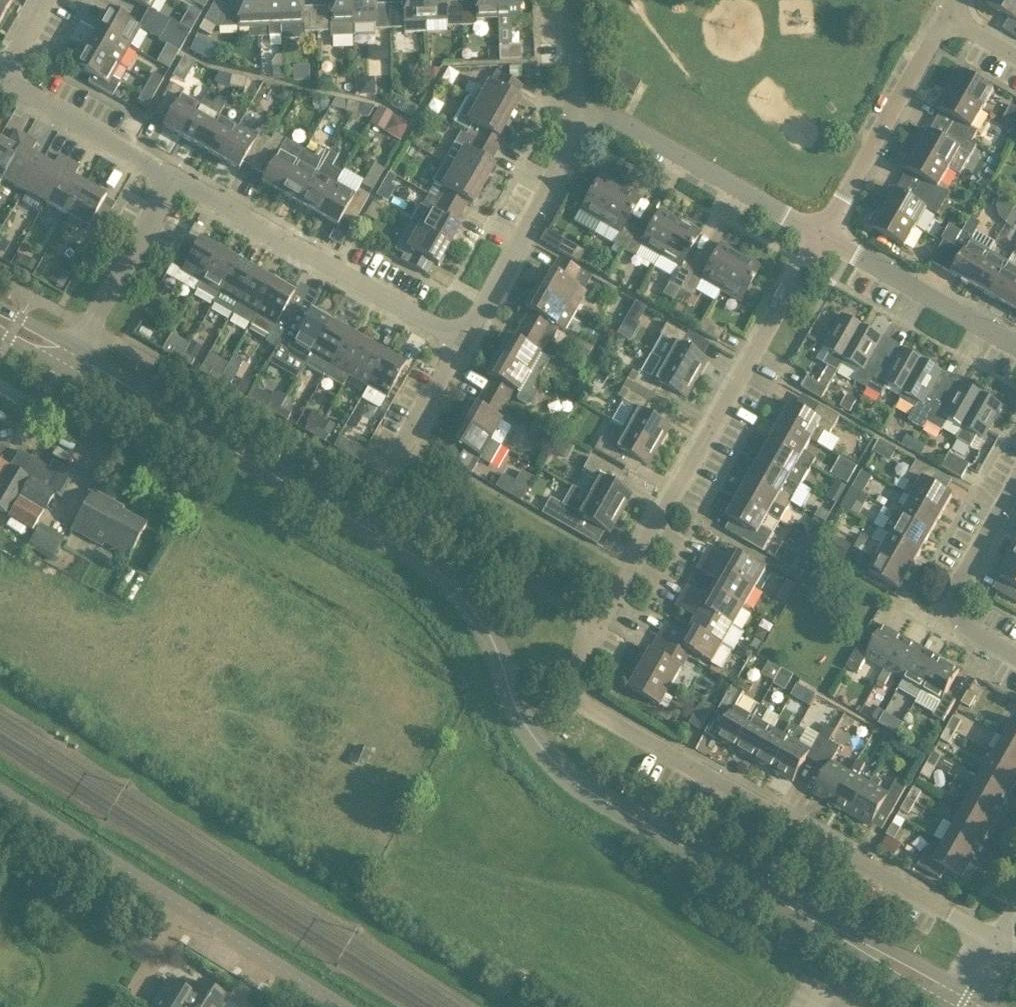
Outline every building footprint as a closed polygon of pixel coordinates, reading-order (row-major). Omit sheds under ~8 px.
[(13,2),(10,0),(0,0),(0,24),(13,2)] [(150,11),(156,0),(131,0),(150,11)] [(204,0),(195,0),(193,3),(203,9),(207,2),(204,0)] [(210,36),(220,17),(237,17),(237,29),(249,28),(249,38),(259,38),(258,0),(229,0),(228,3),(222,0),(216,0),(199,30),(210,36)] [(259,38),(280,37),(281,37),(279,0),(258,0),(259,38)] [(280,41),(303,40),(303,33),(317,33),(316,8),(302,8),(301,0),(279,0),(281,37),(280,37),(280,41)] [(329,39),(352,38),(352,24),(353,24),(352,0),(330,0),(330,7),(316,8),(317,33),(329,32),(329,39)] [(353,24),(374,23),(374,31),(389,30),(388,5),(374,5),(374,0),(352,0),(353,24)] [(403,34),(425,34),(424,21),(425,21),(424,0),(402,0),(402,4),(388,5),(389,30),(403,30),(403,34)] [(425,21),(446,21),(446,28),(462,27),(461,2),(446,3),(446,0),(424,0),(425,21)] [(462,27),(477,27),(477,19),(497,19),(497,0),(475,0),(475,2),(461,2),(462,27)] [(497,19),(520,18),(519,0),(497,0),(497,19)] [(987,6),(1010,19),(1003,30),(1015,37),(1015,0),(991,0),(987,6)] [(98,30),(129,48),(140,28),(109,11),(98,30)] [(164,30),(185,42),(190,32),(170,20),(164,30)] [(87,49),(118,67),(129,48),(98,30),(87,49)] [(185,42),(164,30),(158,41),(179,52),(185,42)] [(195,39),(190,49),(209,59),(214,49),(195,39)] [(387,46),(371,47),(372,61),(387,60),(387,46)] [(499,61),(521,60),(521,46),(499,47),(499,61)] [(118,67),(87,49),(76,68),(91,77),(88,84),(112,97),(120,83),(111,78),(118,67)] [(522,79),(521,66),(509,66),(510,79),(522,79)] [(282,80),(282,78),(282,68),(272,68),(272,79),(282,80)] [(441,69),(427,69),(428,91),(441,69)] [(634,95),(641,83),(619,70),(612,83),(634,95)] [(994,91),(958,70),(947,90),(983,110),(994,91)] [(520,100),(515,98),(522,86),(496,72),(490,83),(489,83),(478,102),(509,120),(520,100)] [(149,81),(159,87),(163,80),(153,74),(149,81)] [(236,89),(239,77),(231,75),(229,87),(236,89)] [(239,77),(236,89),(244,90),(247,79),(239,77)] [(355,92),(372,95),(375,82),(358,78),(355,92)] [(159,87),(149,81),(137,101),(148,107),(159,87)] [(154,113),(166,120),(162,127),(182,138),(199,107),(181,97),(184,91),(170,84),(154,113)] [(280,94),(282,103),(287,105),(293,95),(283,89),(280,94)] [(950,130),(972,143),(978,132),(972,129),(983,110),(947,90),(936,109),(956,120),(950,130)] [(478,103),(468,98),(452,125),(467,133),(466,136),(475,141),(496,153),(502,141),(498,139),(509,120),(478,102),(478,103)] [(225,104),(217,100),(215,100),(212,106),(202,100),(199,107),(182,138),(200,149),(218,118),(218,117),(225,104)] [(352,115),(355,103),(347,101),(345,113),(352,115)] [(352,115),(368,118),(374,107),(363,105),(355,103),(352,115)] [(1010,124),(1015,113),(1015,108),(1011,106),(1002,120),(1010,124)] [(385,131),(393,117),(378,108),(370,123),(385,131)] [(1010,124),(1006,132),(1015,138),(1015,113),(1010,124)] [(393,117),(385,131),(401,140),(409,125),(394,116),(393,117)] [(219,160),(237,128),(218,118),(200,149),(219,160)] [(259,134),(256,139),(237,128),(219,160),(239,171),(243,164),(254,170),(270,141),(270,140),(259,134)] [(913,149),(949,169),(960,150),(971,156),(977,146),(972,143),(950,130),(944,141),(924,130),(913,149)] [(1,183),(26,138),(16,132),(8,146),(0,141),(0,182),(1,183)] [(273,135),(270,140),(270,141),(254,170),(265,176),(261,183),(280,194),(303,153),(304,152),(284,141),(273,135)] [(24,192),(41,161),(31,155),(37,143),(26,138),(1,183),(3,180),(24,192)] [(468,152),(463,149),(454,144),(443,163),(483,186),(494,167),(489,164),(496,153),(475,141),(468,152)] [(319,149),(313,159),(303,153),(280,194),(299,205),(328,153),(319,149)] [(916,190),(943,205),(949,194),(938,188),(949,169),(913,149),(902,168),(922,179),(916,190)] [(330,169),(336,158),(328,153),(299,205),(318,216),(335,185),(335,184),(341,175),(330,169)] [(41,161),(24,192),(45,204),(69,162),(59,156),(52,167),(41,161)] [(66,216),(84,185),(73,179),(80,168),(69,162),(45,204),(66,216)] [(432,183),(441,188),(442,188),(435,199),(435,200),(461,214),(467,203),(472,206),(483,186),(443,163),(432,183)] [(384,182),(391,186),(396,178),(389,174),(384,182)] [(600,223),(620,187),(600,176),(580,212),(600,223)] [(101,206),(106,198),(84,185),(66,216),(98,234),(111,212),(101,206)] [(352,226),(369,197),(357,190),(354,195),(335,185),(318,216),(337,227),(341,220),(352,226)] [(624,250),(636,229),(626,224),(640,199),(620,187),(600,223),(618,234),(613,244),(624,250)] [(880,208),(915,228),(926,209),(937,216),(943,205),(916,190),(910,200),(891,189),(880,208)] [(418,230),(449,248),(459,229),(454,226),(461,214),(435,200),(435,199),(429,195),(422,207),(429,211),(418,230)] [(915,228),(880,208),(869,227),(905,248),(915,228)] [(660,257),(680,222),(660,210),(646,235),(636,229),(624,250),(635,257),(641,247),(660,257)] [(653,269),(670,278),(667,284),(679,291),(696,263),(686,258),(700,233),(680,222),(660,257),(653,269)] [(426,275),(432,264),(437,267),(449,248),(418,230),(407,250),(400,261),(426,275)] [(962,233),(954,247),(944,241),(931,263),(971,285),(990,253),(989,253),(995,244),(976,233),(973,239),(962,233)] [(199,240),(196,246),(185,241),(171,267),(165,277),(194,293),(195,291),(196,292),(219,251),(199,240)] [(579,263),(585,252),(564,241),(557,252),(579,263)] [(712,302),(719,291),(720,291),(740,256),(721,244),(706,269),(696,263),(679,291),(676,296),(683,300),(686,295),(691,298),(695,292),(712,302)] [(213,302),(211,305),(213,305),(237,262),(219,251),(196,292),(213,302)] [(990,296),(1009,264),(990,253),(971,285),(990,296)] [(740,256),(720,291),(740,303),(760,267),(740,256)] [(25,258),(20,267),(31,272),(36,264),(25,258)] [(559,259),(551,273),(546,270),(535,290),(575,313),(586,294),(583,292),(591,278),(580,272),(580,271),(559,259)] [(237,262),(213,305),(231,316),(256,273),(237,262)] [(1015,294),(1015,268),(1009,264),(990,296),(1009,307),(1015,294)] [(70,275),(56,267),(49,279),(63,287),(70,275)] [(256,273),(231,316),(250,327),(275,283),(256,273)] [(287,307),(294,294),(275,283),(250,327),(268,337),(264,344),(275,350),(296,313),(287,307)] [(558,330),(563,333),(575,313),(535,290),(524,309),(529,312),(521,326),(547,341),(550,343),(558,330)] [(156,315),(164,301),(154,296),(146,310),(156,315)] [(634,302),(626,317),(638,323),(646,309),(634,302)] [(296,313),(275,350),(305,367),(329,323),(310,312),(306,319),(296,313)] [(838,372),(841,367),(840,366),(863,327),(842,315),(823,349),(830,352),(823,364),(838,372)] [(717,342),(723,331),(703,320),(696,330),(717,342)] [(329,323),(305,367),(323,377),(348,334),(329,323)] [(659,336),(672,344),(662,361),(696,381),(707,362),(681,347),(686,336),(666,324),(659,336)] [(548,360),(539,355),(547,341),(521,326),(513,340),(508,337),(497,357),(537,380),(548,360)] [(840,366),(841,367),(855,375),(852,381),(867,389),(890,348),(881,343),(883,338),(863,327),(840,366)] [(342,388),(348,376),(349,377),(367,345),(348,334),(323,377),(342,388)] [(622,347),(625,341),(615,335),(615,336),(610,345),(616,348),(622,347)] [(578,340),(570,354),(584,363),(592,348),(578,340)] [(367,387),(386,355),(367,345),(349,377),(367,387)] [(904,394),(923,361),(902,349),(900,354),(890,348),(867,389),(882,398),(888,386),(904,394)] [(180,361),(184,355),(174,349),(170,356),(180,361)] [(184,355),(180,361),(191,367),(195,360),(184,355)] [(386,355),(367,387),(387,398),(405,366),(386,355)] [(650,356),(640,373),(638,372),(632,384),(652,396),(658,385),(685,400),(696,381),(662,361),(661,362),(650,356)] [(222,376),(232,382),(243,363),(233,357),(227,366),(222,376)] [(512,391),(518,394),(515,399),(516,402),(526,408),(530,406),(535,397),(534,393),(531,391),(537,380),(497,357),(486,376),(491,379),(483,393),(504,405),(512,391)] [(924,429),(927,423),(950,382),(940,377),(943,373),(923,361),(904,394),(900,400),(915,409),(909,421),(924,429)] [(212,370),(222,376),(227,366),(222,363),(215,365),(212,370)] [(218,383),(222,376),(212,370),(211,370),(208,377),(218,383)] [(222,376),(218,383),(228,389),(232,382),(222,376)] [(822,400),(828,389),(807,377),(801,388),(822,400)] [(244,379),(236,393),(247,399),(254,388),(255,385),(244,379)] [(948,420),(962,428),(963,428),(982,395),(962,383),(959,388),(950,382),(927,423),(942,432),(948,420)] [(669,429),(642,413),(648,403),(627,391),(621,403),(634,410),(624,428),(658,448),(669,429)] [(501,422),(496,419),(504,405),(483,393),(475,407),(470,404),(459,423),(500,447),(510,429),(500,424),(501,422)] [(270,402),(271,403),(281,409),(287,398),(280,394),(273,397),(272,398),(270,402)] [(977,453),(984,440),(1003,407),(982,395),(963,428),(962,428),(955,441),(977,453)] [(848,397),(841,409),(850,414),(857,401),(848,397)] [(277,416),(281,409),(271,403),(266,410),(277,416)] [(811,440),(833,453),(840,441),(829,435),(840,417),(819,406),(813,416),(792,404),(781,423),(811,440)] [(281,409),(277,416),(287,422),(291,415),(281,409)] [(878,417),(873,418),(872,423),(876,427),(881,425),(882,420),(878,417)] [(329,436),(333,428),(322,422),(318,430),(319,430),(329,436)] [(563,428),(551,422),(547,429),(558,436),(563,428)] [(445,460),(471,474),(479,461),(489,466),(500,447),(459,423),(448,443),(453,446),(445,460)] [(804,452),(811,440),(781,423),(770,442),(812,466),(816,459),(804,452)] [(314,437),(318,430),(308,424),(304,431),(314,437)] [(614,463),(620,452),(647,467),(658,448),(624,428),(613,446),(600,439),(594,451),(614,463)] [(318,430),(314,437),(325,443),(329,436),(319,430),(318,430)] [(901,445),(911,451),(917,441),(906,435),(901,445)] [(359,462),(365,452),(339,437),(333,448),(359,462)] [(553,453),(564,459),(571,446),(560,441),(553,453)] [(873,453),(891,463),(898,451),(880,441),(873,453)] [(917,441),(911,451),(920,456),(925,446),(917,441)] [(760,461),(801,485),(802,485),(809,473),(808,473),(812,466),(770,442),(760,461)] [(34,530),(56,492),(62,496),(75,472),(51,458),(47,465),(19,449),(10,465),(0,459),(0,511),(34,530)] [(941,468),(962,479),(970,465),(950,454),(941,468)] [(631,496),(604,480),(610,470),(589,458),(583,470),(596,477),(585,495),(620,515),(631,496)] [(841,458),(831,475),(848,485),(858,468),(841,458)] [(812,492),(801,485),(760,461),(749,480),(790,503),(802,510),(812,492)] [(952,496),(946,492),(951,481),(917,461),(907,479),(910,481),(903,494),(911,499),(912,498),(941,515),(952,496)] [(852,489),(863,495),(873,479),(862,472),(852,489)] [(534,479),(523,473),(510,496),(521,502),(534,479)] [(738,499),(777,521),(780,522),(790,503),(749,480),(738,499)] [(827,498),(837,503),(846,488),(836,483),(827,498)] [(863,495),(852,489),(842,507),(858,517),(869,498),(863,495)] [(87,495),(72,532),(131,555),(146,519),(87,495)] [(575,513),(562,506),(550,498),(541,514),(574,533),(582,519),(609,534),(620,515),(585,495),(575,513)] [(884,507),(887,502),(879,497),(876,502),(884,507)] [(911,499),(906,509),(893,503),(889,510),(931,534),(941,515),(912,498),(911,499)] [(726,531),(742,540),(762,552),(772,535),(770,534),(777,521),(738,499),(727,518),(731,520),(726,531)] [(879,529),(920,552),(931,534),(889,510),(889,511),(884,508),(874,526),(879,529)] [(820,510),(816,518),(826,524),(826,523),(830,516),(820,510)] [(824,526),(815,520),(809,531),(818,536),(824,526)] [(38,523),(29,543),(56,554),(64,535),(38,523)] [(920,552),(879,529),(872,541),(862,534),(858,542),(909,571),(920,552)] [(825,552),(842,562),(851,545),(834,536),(825,552)] [(807,538),(799,553),(806,557),(815,542),(807,538)] [(854,548),(876,562),(869,574),(899,590),(909,571),(858,542),(854,548)] [(704,559),(755,589),(766,569),(735,552),(730,561),(710,549),(704,559)] [(714,590),(744,608),(755,589),(704,559),(698,570),(718,582),(714,590)] [(1010,559),(999,579),(1005,582),(998,593),(1015,603),(1015,563),(1010,559)] [(682,597),(734,626),(744,608),(714,590),(709,598),(688,587),(682,597)] [(786,604),(791,595),(781,590),(776,599),(786,604)] [(743,634),(733,628),(734,626),(682,597),(676,607),(697,619),(692,628),(732,650),(733,651),(743,634)] [(866,659),(885,669),(885,670),(902,638),(883,627),(882,629),(872,623),(859,646),(846,668),(857,674),(866,659)] [(721,670),(732,650),(692,628),(688,636),(667,624),(658,640),(688,658),(691,653),(721,670)] [(758,629),(753,637),(763,643),(768,634),(758,629)] [(881,689),(884,686),(885,686),(892,674),(903,680),(921,649),(902,638),(885,670),(885,669),(877,682),(878,682),(876,686),(881,689)] [(640,670),(671,688),(688,658),(658,640),(640,670)] [(762,645),(753,640),(749,648),(757,653),(762,645)] [(916,701),(922,691),(940,659),(921,649),(903,680),(904,680),(898,690),(916,701)] [(933,717),(943,723),(956,701),(945,695),(959,670),(940,659),(922,691),(941,702),(933,717)] [(762,675),(767,678),(774,682),(781,670),(769,663),(762,675)] [(665,698),(674,703),(680,693),(671,688),(640,670),(629,690),(660,707),(665,698)] [(783,692),(792,676),(781,670),(772,686),(783,692)] [(791,696),(801,701),(807,690),(798,685),(791,696)] [(736,750),(754,718),(735,708),(743,693),(733,687),(720,709),(708,731),(718,737),(716,739),(736,750)] [(969,708),(976,697),(968,692),(961,704),(969,708)] [(701,730),(712,711),(701,704),(690,724),(701,730)] [(755,761),(773,729),(761,723),(768,710),(761,706),(754,718),(736,750),(755,761)] [(867,716),(879,723),(884,714),(885,712),(873,706),(867,716)] [(947,728),(955,733),(962,722),(953,717),(947,728)] [(894,719),(888,730),(897,735),(903,724),(894,719)] [(1015,744),(1015,720),(1015,719),(1005,738),(1015,744)] [(773,771),(798,727),(791,723),(784,736),(773,729),(755,761),(773,771)] [(822,737),(807,729),(806,732),(798,727),(773,771),(793,782),(807,758),(817,764),(829,742),(822,737)] [(955,733),(947,728),(940,740),(949,745),(955,733)] [(822,737),(829,742),(834,733),(827,729),(822,737)] [(1005,738),(994,755),(1015,768),(1015,744),(1005,738)] [(850,773),(831,763),(840,748),(829,742),(817,764),(827,770),(813,794),(832,805),(850,773)] [(927,764),(935,769),(942,757),(933,752),(927,764)] [(994,755),(984,773),(1013,789),(1015,784),(1015,768),(994,755)] [(851,816),(869,784),(858,778),(865,765),(857,761),(850,773),(832,805),(851,816)] [(935,769),(927,764),(920,775),(929,780),(935,769)] [(1013,789),(984,773),(974,791),(1003,807),(1013,789)] [(897,780),(888,795),(878,789),(882,782),(873,777),(869,784),(851,816),(870,827),(873,823),(883,829),(907,786),(897,780)] [(907,799),(915,804),(922,793),(913,788),(907,799)] [(1003,807),(974,791),(964,809),(993,825),(1003,807)] [(915,804),(907,799),(900,811),(908,815),(915,804)] [(993,825),(964,809),(954,826),(983,843),(993,825)] [(894,840),(901,829),(893,824),(886,836),(887,836),(893,840),(894,840)] [(983,843),(954,826),(944,844),(973,860),(983,843)] [(901,844),(899,843),(894,840),(893,840),(887,836),(880,848),(894,857),(901,844)] [(940,880),(946,870),(962,879),(973,860),(944,844),(939,853),(929,847),(918,867),(940,880)] [(228,1000),(199,982),(191,994),(169,981),(153,1006),(224,1006),(228,1000)]
